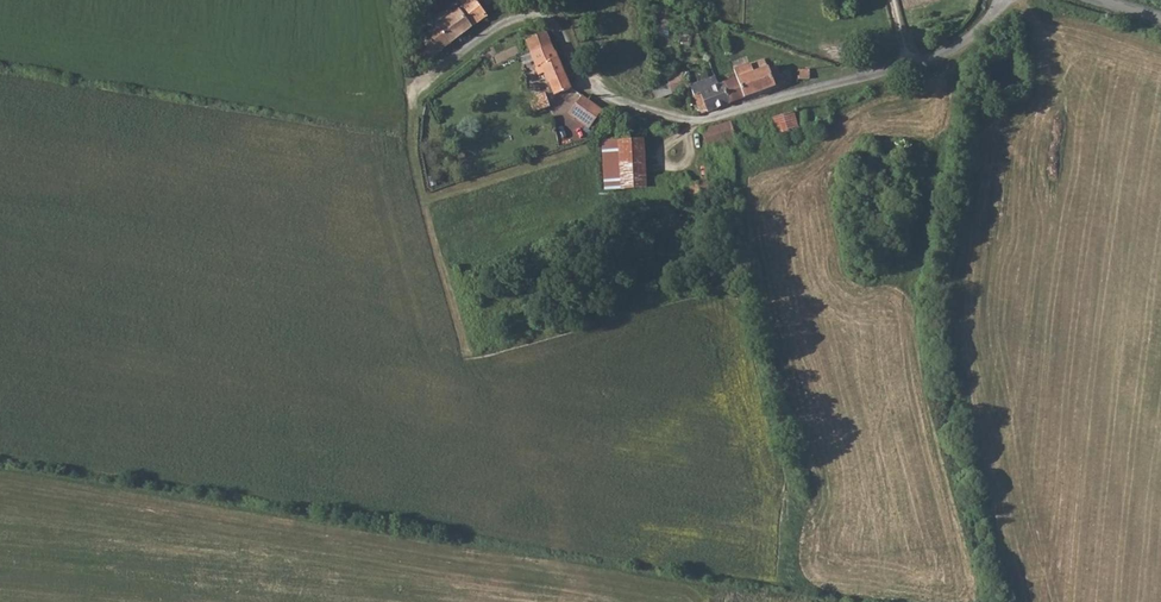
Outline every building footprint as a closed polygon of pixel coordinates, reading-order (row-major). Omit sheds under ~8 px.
[(419,64),(486,15),(477,0),(470,0),(427,31),(422,41),(426,46),(415,57),(419,64)] [(531,51),(552,45),(546,31),(545,31),(527,38),(531,51)] [(547,78),(564,72),(552,45),(531,51),(536,67),(542,65),(547,78)] [(736,77),(743,96),(777,83),(774,75),(776,71),(774,64),(764,68),(762,62),(761,58),(751,61),(734,66),(734,67),(736,77)] [(774,75),(777,83),(787,80),(787,69),(786,69),(776,71),(774,75)] [(787,69),(787,80),(799,80),(798,69),(787,69)] [(798,69),(799,80),(808,80),(810,76),(811,75),(811,69),(798,69)] [(668,78),(671,92),(674,99),(684,95),(681,89),(687,86),(681,70),(667,76),(668,78)] [(553,94),(571,88),(564,72),(547,78),(553,94)] [(714,76),(692,84),(700,113),(730,102),(723,81),(716,83),(714,76)] [(723,81),(730,102),(743,98),(743,96),(736,77),(723,81)] [(652,84),(656,97),(671,92),(668,78),(652,84)] [(534,107),(549,103),(545,93),(531,97),(534,107)] [(569,112),(590,128),(604,108),(583,93),(569,112)] [(796,112),(776,118),(780,132),(800,127),(796,112)] [(735,133),(732,119),(702,129),(706,145),(720,142),(726,141),(727,145),(744,142),(742,132),(735,133)] [(600,138),(603,185),(645,185),(642,136),(600,138)] [(689,197),(711,191),(708,180),(686,186),(689,197)]
